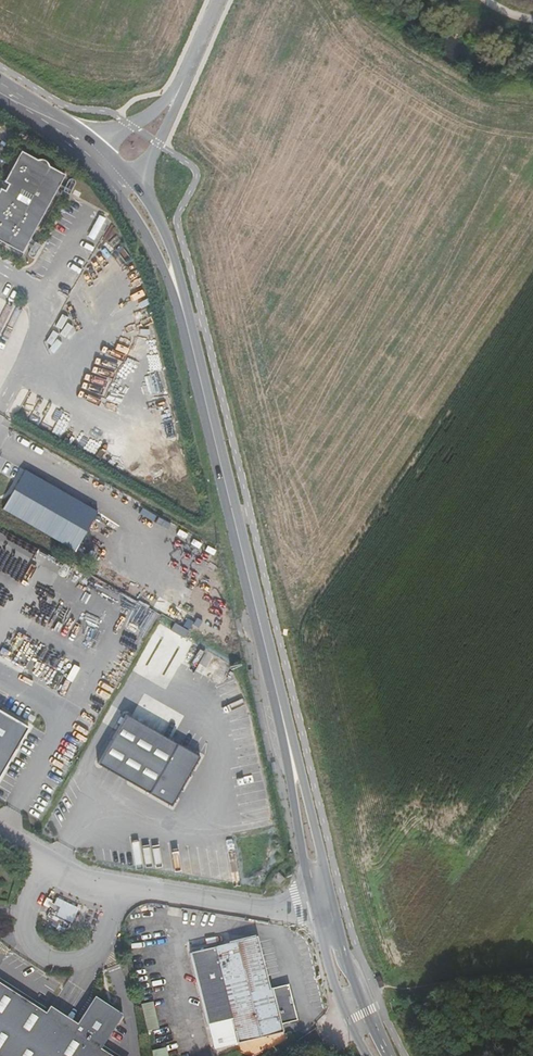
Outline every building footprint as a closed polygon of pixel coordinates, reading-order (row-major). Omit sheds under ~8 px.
[(0,192),(0,239),(23,253),(66,175),(53,168),(47,162),(44,161),(41,160),(37,159),(23,151),(0,192)] [(53,431),(70,440),(81,418),(65,410),(53,431)] [(23,469),(2,507),(74,549),(96,510),(23,469)] [(184,636),(189,628),(175,622),(171,629),(184,636)] [(0,710),(0,778),(29,727),(0,710)] [(201,758),(125,715),(96,765),(172,808),(201,758)] [(279,874),(272,880),(279,888),(285,882),(279,874)] [(70,928),(76,914),(79,916),(85,900),(70,894),(67,901),(56,896),(47,918),(70,928)] [(190,956),(208,1027),(233,1020),(239,1044),(283,1032),(281,1023),(294,1020),(296,1016),(293,1006),(290,1006),(288,996),(291,995),(289,988),(285,987),(271,990),(257,938),(190,956)] [(115,1052),(105,1046),(114,1030),(125,1011),(95,993),(78,1021),(51,1005),(47,1011),(0,982),(0,1055),(122,1055),(115,1052)] [(147,1030),(158,1028),(155,1001),(143,1003),(147,1030)] [(233,1020),(208,1027),(205,1028),(211,1051),(239,1044),(233,1020)] [(151,1050),(153,1055),(169,1055),(166,1046),(151,1050)]
